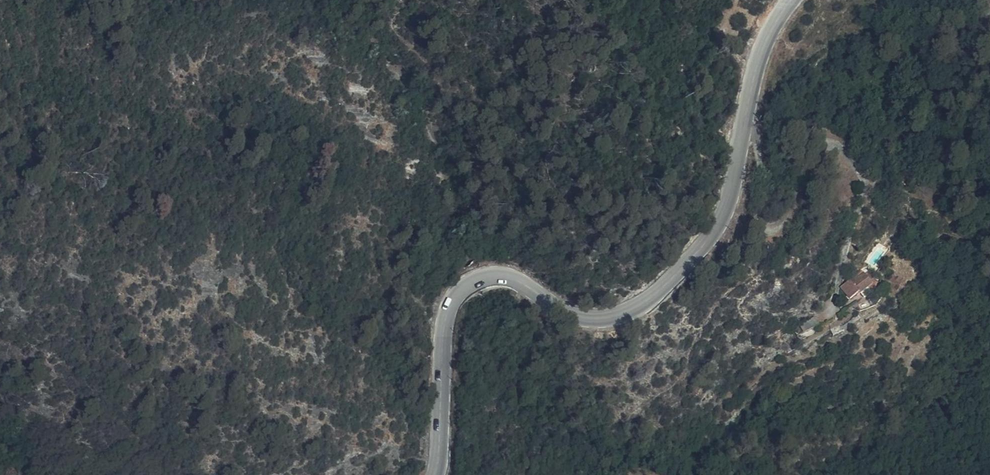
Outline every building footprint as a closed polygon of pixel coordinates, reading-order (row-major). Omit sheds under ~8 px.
[(842,285),(850,299),(877,283),(868,269),(842,285)]
